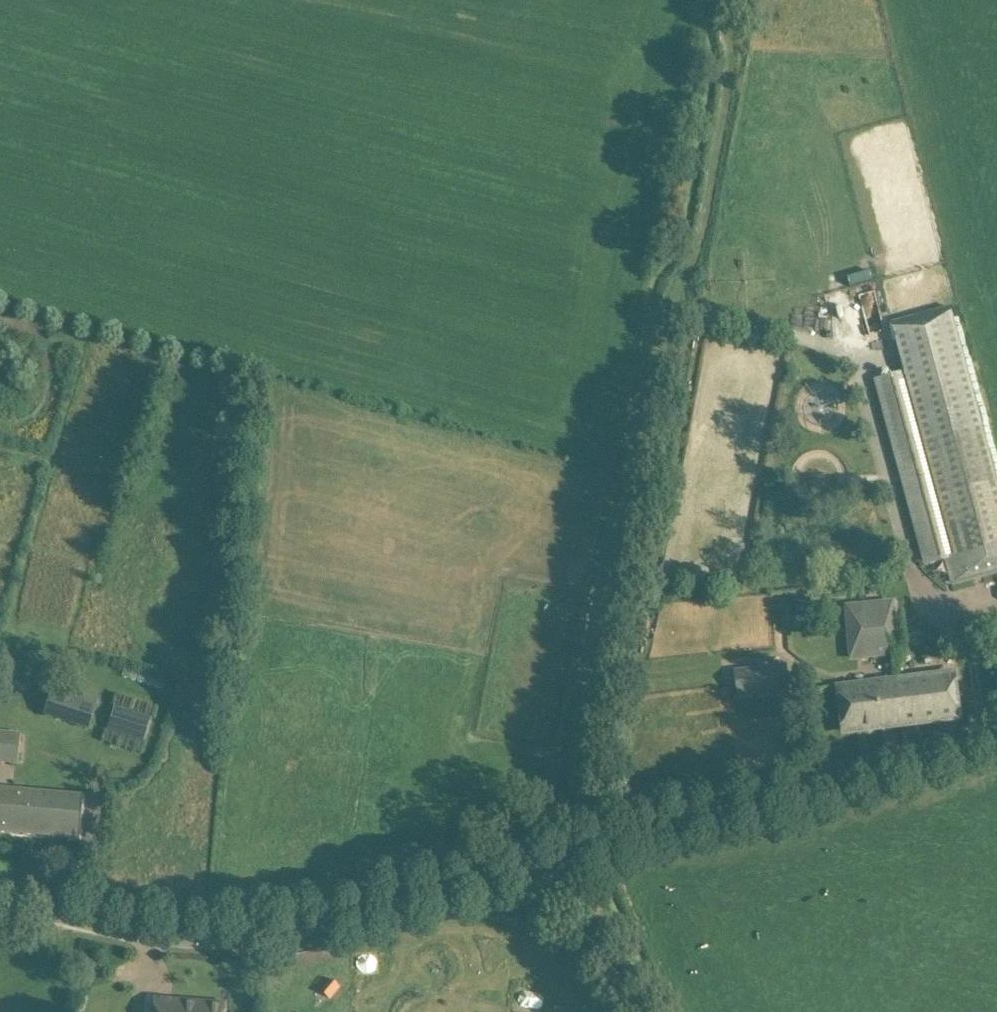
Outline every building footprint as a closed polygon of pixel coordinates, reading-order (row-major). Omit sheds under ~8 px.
[(952,310),(892,326),(904,371),(873,379),(923,565),(944,560),(951,586),(996,574),(996,477),(952,310)] [(891,642),(892,656),(898,655),(893,600),(860,603),(863,644),(891,642)] [(849,660),(892,656),(891,642),(863,644),(860,603),(843,605),(849,660)] [(777,691),(774,666),(736,672),(740,697),(777,691)] [(957,717),(954,698),(952,675),(895,682),(901,724),(957,717)] [(844,731),(901,724),(895,682),(839,689),(844,731)] [(103,698),(64,687),(57,711),(96,723),(103,698)] [(144,741),(152,717),(115,705),(107,729),(144,741)] [(21,731),(0,730),(0,761),(18,763),(21,731)] [(82,820),(84,796),(0,788),(0,833),(80,840),(82,820)] [(227,1003),(155,997),(154,1011),(226,1011),(227,1003)]
